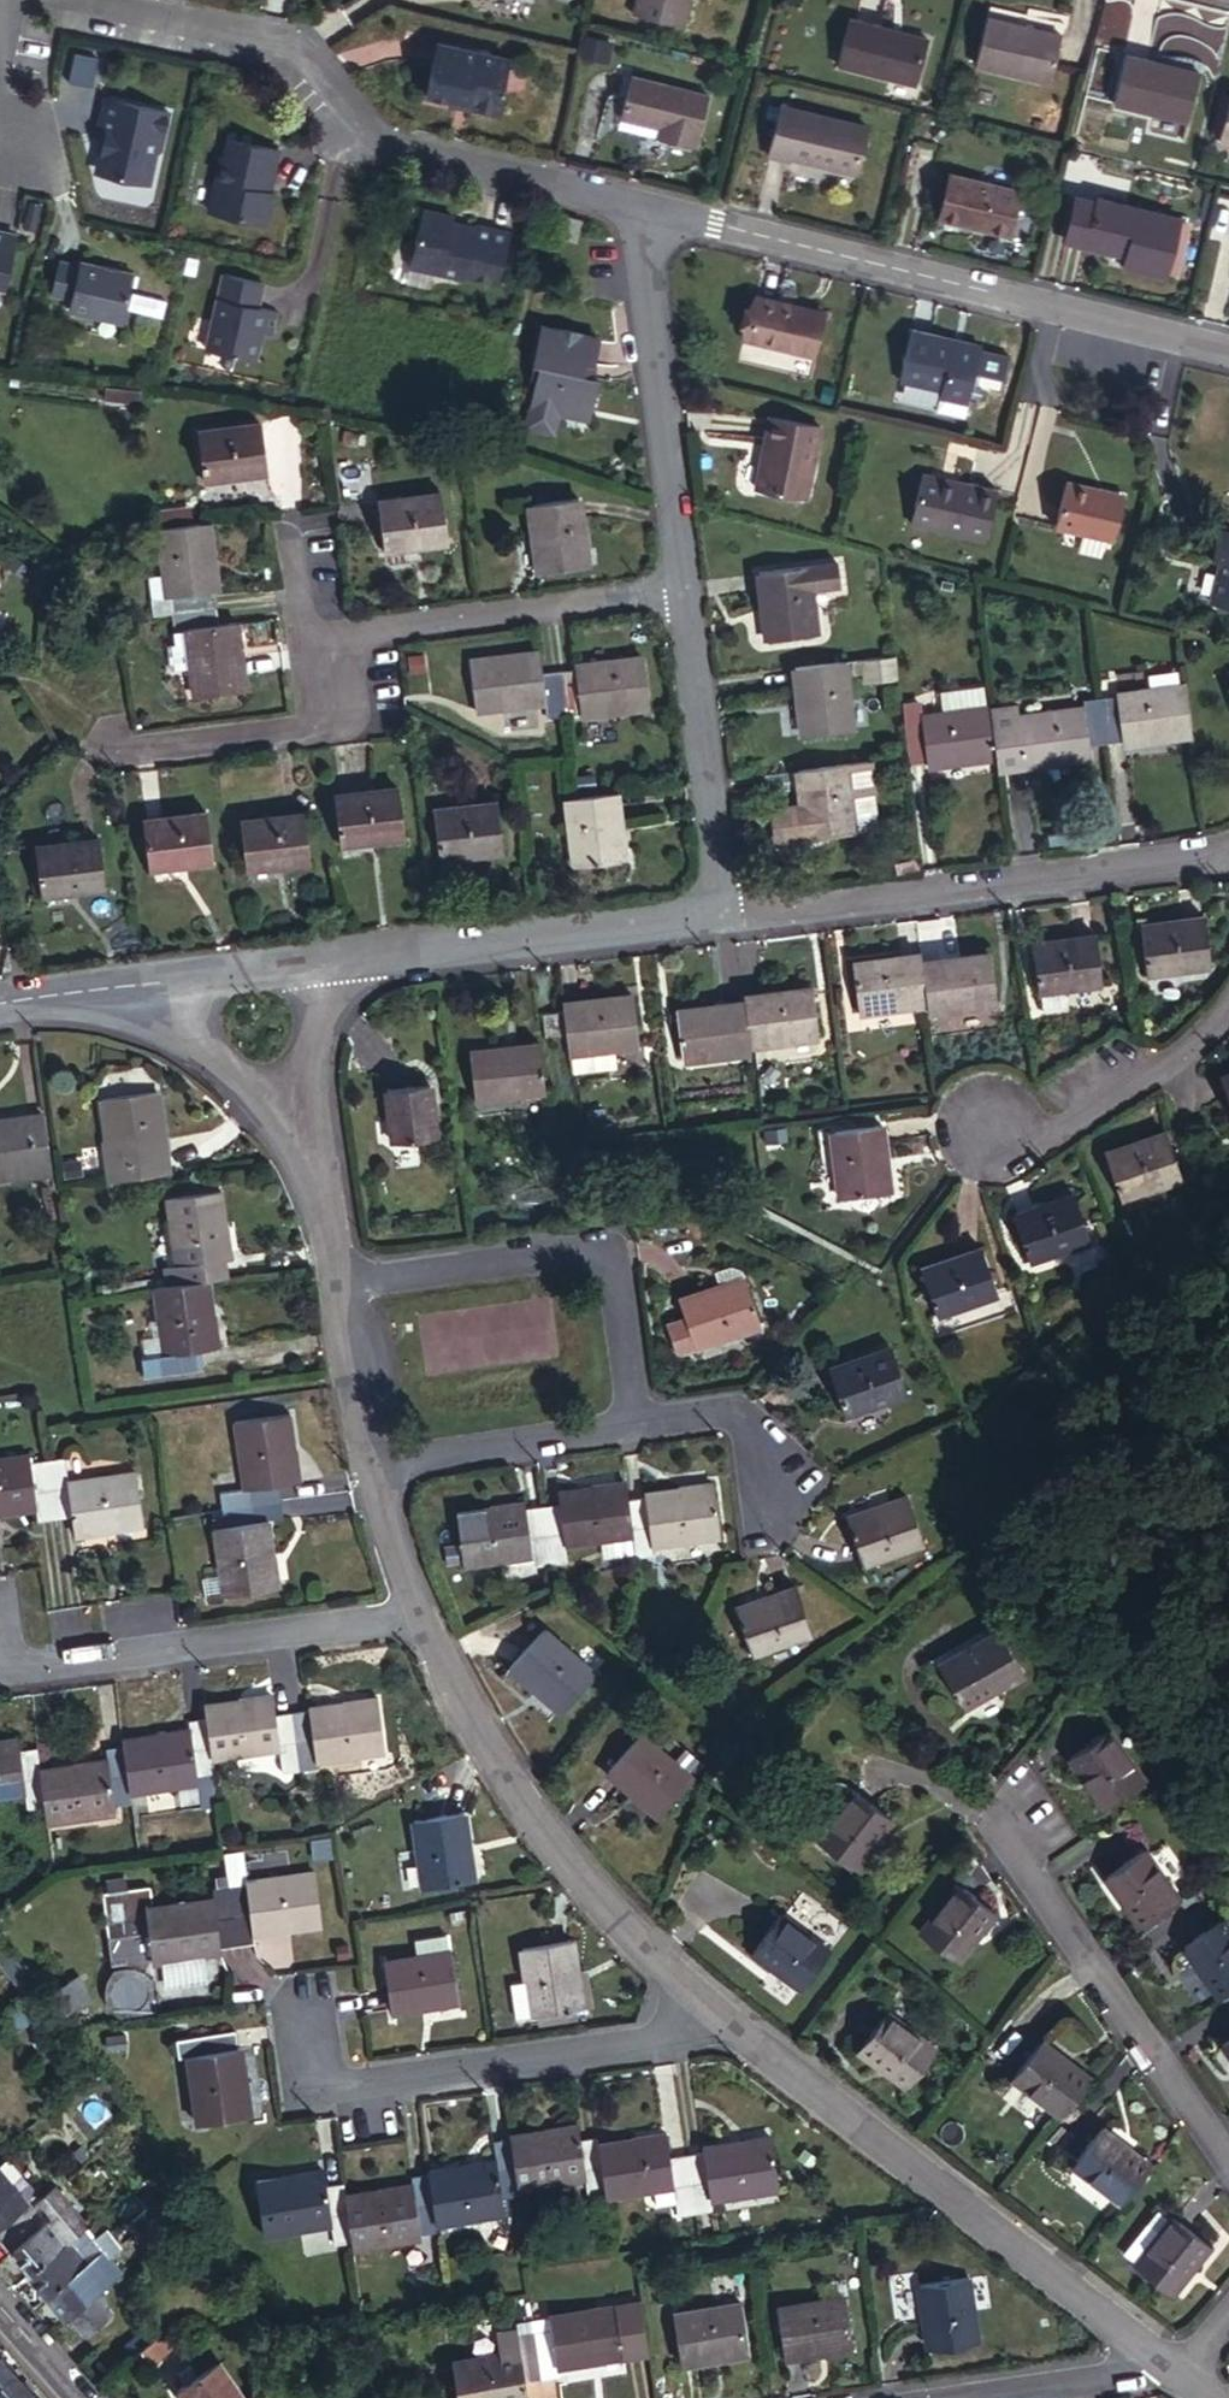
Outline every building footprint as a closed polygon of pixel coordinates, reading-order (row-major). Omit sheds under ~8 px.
[(635,13),(683,26),(690,0),(638,0),(635,13)] [(1059,34),(987,16),(978,64),(1049,81),(1059,34)] [(934,39),(850,17),(838,65),(923,85),(934,39)] [(438,39),(426,89),(451,95),(450,100),(492,110),(501,105),(506,87),(503,83),(509,55),(438,39)] [(603,62),(607,46),(589,41),(585,58),(603,62)] [(1200,74),(1126,55),(1116,102),(1187,120),(1200,74)] [(622,116),(661,126),(673,130),(670,141),(696,147),(708,96),(632,78),(622,116)] [(105,127),(95,168),(146,180),(153,150),(160,146),(169,107),(107,92),(99,126),(105,127)] [(854,174),(866,126),(783,107),(771,155),(790,160),(792,157),(854,174)] [(673,130),(661,126),(658,137),(670,141),(673,130)] [(220,153),(209,208),(266,221),(273,190),(264,188),(269,165),(273,167),(278,146),(228,135),(223,154),(220,153)] [(1009,236),(1020,190),(947,172),(937,218),(1009,236)] [(1128,250),(1127,257),(1125,266),(1164,276),(1179,218),(1099,196),(1097,201),(1078,196),(1066,241),(1086,246),(1087,240),(1128,250)] [(422,206),(409,262),(466,275),(466,272),(501,279),(511,229),(476,221),(475,228),(452,223),(454,213),(422,206)] [(2,284),(15,231),(0,228),(0,283),(2,284)] [(1086,246),(1127,257),(1128,250),(1087,240),(1086,246)] [(63,260),(56,292),(76,296),(73,308),(127,320),(138,272),(84,260),(83,264),(63,260)] [(224,269),(209,347),(257,357),(263,326),(275,328),(279,305),(258,302),(263,277),(224,269)] [(812,352),(822,313),(762,299),(751,337),(812,352)] [(195,320),(190,344),(204,348),(210,324),(195,320)] [(592,340),(543,328),(534,364),(543,366),(534,400),(589,414),(598,378),(583,375),(592,340)] [(968,401),(979,351),(952,344),(953,337),(913,328),(901,380),(943,390),(942,395),(968,401)] [(129,399),(130,389),(120,388),(121,398),(129,399)] [(137,390),(130,389),(129,399),(136,400),(137,390)] [(808,496),(822,429),(772,419),(758,486),(808,496)] [(261,423),(198,431),(205,481),(268,472),(261,423)] [(987,537),(1000,487),(923,468),(911,519),(987,537)] [(1094,493),(1095,488),(1064,482),(1055,523),(1112,538),(1121,500),(1094,493)] [(1098,489),(1095,488),(1094,493),(1121,500),(1122,495),(1098,489)] [(448,540),(442,493),(379,502),(385,548),(448,540)] [(578,498),(532,503),(540,570),(586,565),(578,498)] [(209,522),(159,529),(168,597),(152,599),(154,617),(172,615),(217,609),(215,592),(218,591),(209,522)] [(1217,528),(1211,557),(1221,559),(1211,603),(1228,608),(1228,531),(1217,528)] [(838,562),(808,565),(810,588),(841,584),(838,562)] [(810,588),(808,565),(759,571),(767,639),(816,633),(810,588)] [(148,576),(152,599),(168,597),(165,573),(148,576)] [(219,625),(217,609),(172,615),(174,631),(187,629),(192,667),(195,696),(244,689),(235,623),(219,625)] [(172,669),(192,667),(187,629),(174,631),(176,643),(168,644),(172,669)] [(566,715),(561,671),(543,673),(541,652),(471,660),(477,707),(546,699),(548,717),(566,715)] [(896,657),(853,660),(855,681),(898,678),(896,657)] [(575,669),(561,671),(566,715),(649,705),(643,658),(575,666),(575,669)] [(852,728),(843,660),(797,666),(806,734),(852,728)] [(1126,742),(1193,733),(1186,685),(1099,697),(1105,740),(1125,738),(1126,742)] [(944,713),(987,707),(984,689),(941,695),(944,713)] [(1088,743),(1105,740),(1099,697),(1083,699),(1084,706),(1017,715),(1016,704),(992,707),(998,754),(1000,767),(1023,763),(1090,754),(1088,743)] [(905,720),(923,717),(922,716),(920,702),(903,704),(905,720)] [(927,764),(998,754),(992,706),(987,707),(944,713),(922,716),(923,717),(905,720),(910,755),(911,764),(927,762),(927,764)] [(883,825),(873,759),(846,763),(856,829),(883,825)] [(846,763),(797,770),(802,800),(790,802),(791,808),(772,810),(773,816),(776,833),(777,841),(856,829),(846,763)] [(405,836),(399,787),(335,795),(341,844),(405,836)] [(623,860),(615,791),(576,795),(567,796),(575,866),(623,860)] [(503,851),(497,802),(433,808),(439,858),(503,851)] [(771,805),(772,810),(791,808),(790,802),(771,805)] [(214,860),(207,811),(144,819),(151,868),(214,860)] [(310,860),(304,812),(241,820),(247,868),(310,860)] [(105,885),(100,838),(35,846),(41,893),(105,885)] [(1211,963),(1205,917),(1141,925),(1147,971),(1211,963)] [(1102,982),(1096,935),(1033,943),(1039,990),(1042,989),(1044,1008),(1067,1005),(1064,987),(1102,982)] [(922,962),(921,953),(853,962),(859,1010),(927,1001),(922,962)] [(927,1001),(928,1011),(997,1002),(990,953),(922,962),(927,1001)] [(812,989),(743,997),(744,1003),(749,1044),(818,1035),(812,989)] [(631,995),(564,1003),(565,1011),(568,1035),(571,1053),(638,1044),(631,995)] [(683,1058),(750,1050),(749,1044),(744,1003),(677,1011),(683,1058)] [(568,1035),(565,1011),(544,1014),(545,1019),(547,1037),(568,1035)] [(545,1090),(539,1041),(470,1049),(476,1099),(545,1090)] [(612,1048),(571,1053),(573,1071),(615,1066),(612,1048)] [(435,1136),(430,1085),(388,1089),(393,1140),(435,1136)] [(166,1173),(156,1091),(102,1098),(111,1180),(166,1173)] [(52,1169),(44,1115),(0,1121),(0,1175),(52,1169)] [(889,1191),(881,1123),(835,1129),(842,1198),(889,1191)] [(1181,1178),(1166,1133),(1107,1156),(1122,1199),(1181,1178)] [(83,1162),(62,1165),(64,1178),(84,1176),(83,1162)] [(208,1277),(225,1275),(224,1259),(230,1258),(221,1190),(169,1197),(176,1266),(166,1267),(167,1283),(208,1277)] [(1089,1240),(1075,1197),(1015,1219),(1029,1262),(1089,1240)] [(998,1293),(983,1251),(922,1271),(937,1313),(998,1293)] [(716,1270),(721,1286),(744,1278),(741,1269),(731,1265),(716,1270)] [(167,1283),(155,1286),(160,1319),(165,1353),(144,1356),(141,1357),(145,1375),(201,1366),(199,1350),(218,1346),(208,1277),(167,1283)] [(760,1323),(744,1278),(679,1300),(685,1318),(667,1325),(675,1352),(694,1345),(695,1347),(760,1323)] [(417,1311),(425,1375),(558,1358),(550,1294),(417,1311)] [(142,1338),(144,1356),(165,1353),(160,1319),(150,1321),(152,1337),(142,1338)] [(906,1391),(891,1348),(831,1370),(846,1413),(906,1391)] [(221,1507),(280,1499),(278,1484),(297,1482),(288,1414),(234,1422),(242,1488),(219,1492),(221,1507)] [(47,1459),(30,1462),(28,1455),(0,1459),(0,1513),(36,1509),(37,1520),(55,1518),(47,1459)] [(63,1457),(47,1459),(55,1518),(71,1516),(74,1534),(141,1525),(134,1472),(66,1481),(63,1457)] [(542,1506),(549,1563),(567,1561),(565,1545),(601,1539),(632,1535),(628,1498),(624,1481),(558,1491),(560,1503),(542,1506)] [(633,1552),(634,1556),(653,1553),(652,1545),(718,1536),(711,1483),(647,1492),(647,1496),(628,1498),(632,1535),(633,1552)] [(925,1542),(908,1498),(847,1519),(862,1564),(925,1542)] [(282,1517),(280,1499),(221,1507),(223,1526),(212,1528),(222,1596),(276,1588),(268,1520),(282,1517)] [(530,1565),(549,1563),(542,1506),(524,1508),(523,1503),(459,1512),(465,1565),(529,1556),(530,1565)] [(632,1535),(601,1539),(604,1556),(633,1552),(632,1535)] [(812,1631),(798,1587),(736,1610),(751,1654),(812,1631)] [(998,1628),(942,1661),(966,1702),(998,1682),(1001,1687),(1025,1674),(998,1628)] [(542,1629),(511,1664),(563,1711),(595,1674),(542,1629)] [(966,1702),(970,1707),(1001,1687),(998,1682),(966,1702)] [(298,1770),(289,1710),(274,1712),(271,1696),(204,1705),(206,1717),(212,1758),(279,1748),(283,1772),(298,1770)] [(376,1699),(289,1710),(298,1770),(317,1767),(316,1759),(384,1750),(376,1699)] [(218,1805),(212,1758),(206,1717),(188,1719),(189,1729),(123,1740),(123,1743),(130,1793),(197,1783),(200,1806),(218,1805)] [(1106,1808),(1145,1779),(1110,1728),(1070,1756),(1106,1808)] [(691,1777),(641,1733),(608,1771),(659,1815),(691,1777)] [(37,1746),(20,1749),(18,1740),(0,1743),(0,1796),(26,1792),(28,1808),(45,1806),(40,1769),(37,1746)] [(131,1802),(130,1793),(123,1743),(107,1746),(108,1759),(40,1769),(45,1806),(48,1823),(116,1813),(114,1805),(131,1802)] [(857,1867),(893,1820),(854,1792),(820,1839),(857,1867)] [(424,1887),(473,1880),(463,1811),(415,1819),(424,1887)] [(1141,1926),(1181,1899),(1145,1847),(1105,1876),(1141,1926)] [(416,1850),(399,1851),(400,1882),(417,1882),(416,1850)] [(231,1885),(239,1943),(254,1941),(254,1933),(321,1924),(320,1918),(349,1914),(343,1873),(314,1877),(313,1872),(246,1880),(246,1883),(231,1885)] [(960,1958),(997,1913),(959,1884),(922,1931),(959,1960),(960,1958)] [(221,1945),(239,1943),(231,1885),(212,1887),(214,1898),(154,1905),(151,1886),(106,1892),(115,1961),(154,1956),(155,1960),(222,1951),(221,1945)] [(803,1984),(829,1950),(782,1915),(756,1950),(803,1984)] [(1228,1989),(1228,1928),(1223,1919),(1184,1945),(1220,1995),(1228,1989)] [(384,1961),(392,2009),(460,1999),(452,1951),(449,1952),(447,1934),(414,1939),(417,1956),(384,1961)] [(905,1961),(952,2003),(977,1971),(960,1958),(959,1960),(927,1935),(905,1961)] [(523,1945),(527,1979),(532,2015),(537,2014),(576,2008),(579,2008),(575,1969),(571,1938),(523,1945)] [(12,1972),(27,1991),(37,1984),(21,1965),(12,1972)] [(585,1968),(575,1969),(579,2008),(591,2007),(585,1968)] [(532,2015),(527,1979),(512,1981),(516,2017),(532,2015)] [(68,2027),(48,2003),(35,2013),(54,2037),(68,2027)] [(576,2008),(537,2014),(538,2022),(577,2018),(576,2008)] [(907,2085),(936,2047),(890,2010),(859,2049),(907,2085)] [(199,2123),(251,2115),(240,2047),(239,2046),(237,2030),(179,2037),(181,2054),(189,2052),(199,2123)] [(1062,2113),(1091,2077),(1043,2040),(1015,2076),(1062,2113)] [(590,2197),(608,2194),(600,2144),(599,2135),(581,2138),(579,2122),(513,2133),(513,2135),(520,2184),(587,2174),(590,2197)] [(1122,2203),(1153,2164),(1103,2126),(1073,2165),(1122,2203)] [(680,2212),(697,2210),(688,2152),(671,2155),(668,2134),(600,2144),(608,2194),(675,2184),(677,2194),(680,2212)] [(522,2194),(520,2184),(513,2135),(494,2138),(497,2159),(431,2169),(431,2172),(438,2219),(504,2210),(503,2197),(522,2194)] [(688,2152),(697,2210),(714,2207),(712,2197),(780,2187),(772,2137),(705,2147),(705,2150),(688,2152)] [(0,2148),(0,2235),(4,2239),(29,2219),(38,2211),(28,2198),(18,2186),(27,2178),(34,2173),(30,2166),(26,2167),(6,2144),(0,2148)] [(354,2239),(348,2194),(346,2182),(327,2184),(324,2170),(258,2180),(266,2230),(332,2221),(336,2242),(354,2239)] [(440,2229),(438,2219),(431,2172),(414,2175),(415,2185),(348,2194),(354,2239),(355,2247),(422,2236),(422,2232),(440,2229)] [(36,2191),(27,2178),(18,2186),(28,2198),(36,2191)] [(29,2219),(4,2239),(31,2272),(84,2229),(87,2227),(56,2189),(43,2201),(54,2215),(38,2229),(29,2219)] [(673,2214),(680,2212),(677,2194),(671,2195),(673,2214)] [(1138,2260),(1171,2219),(1158,2207),(1126,2250),(1138,2260)] [(1174,2216),(1171,2219),(1138,2260),(1137,2263),(1174,2292),(1211,2245),(1174,2216)] [(96,2238),(87,2227),(84,2229),(31,2272),(51,2296),(91,2263),(94,2267),(109,2255),(120,2244),(108,2229),(96,2238)] [(94,2267),(108,2284),(116,2278),(123,2283),(128,2272),(125,2268),(121,2270),(109,2255),(94,2267)] [(91,2263),(51,2296),(69,2318),(73,2315),(88,2333),(108,2316),(97,2295),(108,2284),(94,2267),(91,2263)] [(979,2336),(970,2276),(922,2283),(930,2344),(979,2336)] [(852,2345),(844,2295),(779,2304),(787,2356),(852,2345)] [(534,2316),(543,2376),(560,2373),(558,2364),(624,2354),(650,2350),(643,2300),(618,2304),(534,2316)] [(750,2351),(743,2302),(676,2311),(684,2361),(750,2351)] [(543,2376),(534,2316),(518,2318),(519,2326),(498,2329),(501,2351),(456,2358),(462,2397),(518,2397),(529,2396),(527,2378),(543,2376)] [(152,2361),(184,2339),(177,2326),(159,2339),(157,2338),(143,2349),(152,2361)] [(124,2344),(132,2354),(134,2352),(144,2344),(136,2334),(124,2344)] [(209,2368),(218,2362),(208,2348),(195,2355),(193,2365),(200,2374),(209,2368)] [(2,2355),(0,2356),(0,2386),(17,2373),(2,2355)] [(209,2368),(230,2397),(243,2397),(218,2362),(209,2368)] [(209,2368),(200,2374),(193,2365),(180,2374),(186,2383),(179,2388),(185,2397),(230,2397),(209,2368)] [(17,2373),(0,2386),(0,2397),(27,2397),(34,2392),(17,2373)]
